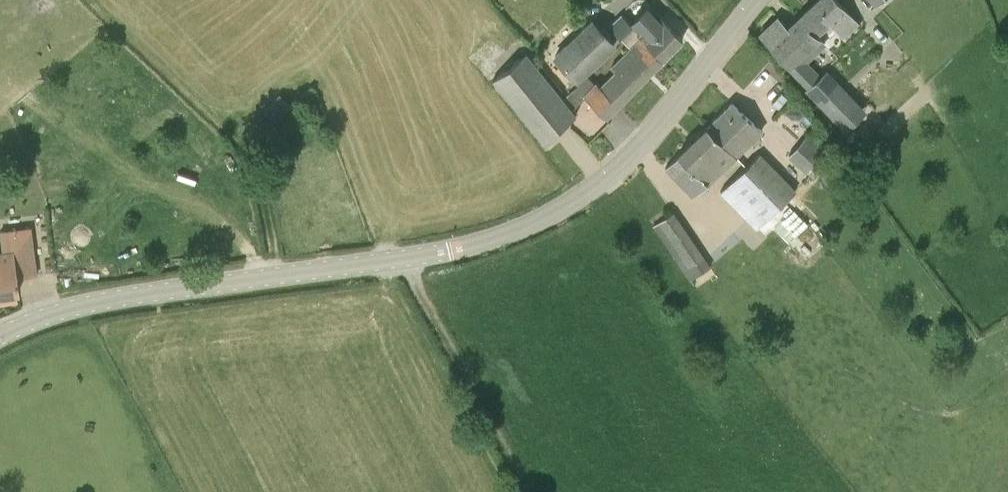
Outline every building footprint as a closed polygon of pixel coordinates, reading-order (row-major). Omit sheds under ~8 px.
[(842,5),(838,0),(818,0),(789,27),(778,17),(759,35),(788,64),(786,66),(807,88),(846,128),(864,110),(825,70),(820,75),(808,61),(827,44),(817,34),(830,22),(842,37),(859,23),(842,5)] [(668,24),(655,11),(650,6),(632,24),(621,13),(608,25),(619,36),(629,47),(639,37),(662,58),(662,59),(682,38),(668,24)] [(617,44),(592,17),(552,55),(577,81),(617,44)] [(605,116),(662,58),(639,37),(629,47),(610,66),(614,70),(600,84),(596,81),(595,82),(583,94),(584,96),(605,116)] [(576,115),(526,53),(525,52),(494,79),(530,126),(543,141),(576,115)] [(583,94),(595,82),(587,75),(567,95),(574,102),(583,94)] [(279,92),(264,111),(276,122),(292,104),(279,92)] [(761,132),(746,117),(732,102),(707,127),(736,155),(761,132)] [(799,118),(805,112),(796,102),(785,112),(791,118),(799,118)] [(693,196),(736,155),(707,127),(665,167),(693,196)] [(788,155),(805,171),(814,177),(806,170),(823,152),(830,159),(822,150),(808,135),(788,155)] [(783,202),(796,189),(761,152),(745,168),(783,202)] [(806,170),(814,177),(830,159),(823,152),(806,170)] [(756,229),(783,202),(745,168),(719,192),(756,229)] [(36,275),(29,228),(0,232),(0,237),(2,252),(0,252),(0,294),(18,291),(16,278),(36,275)] [(683,270),(690,279),(709,266),(703,257),(683,270)]
